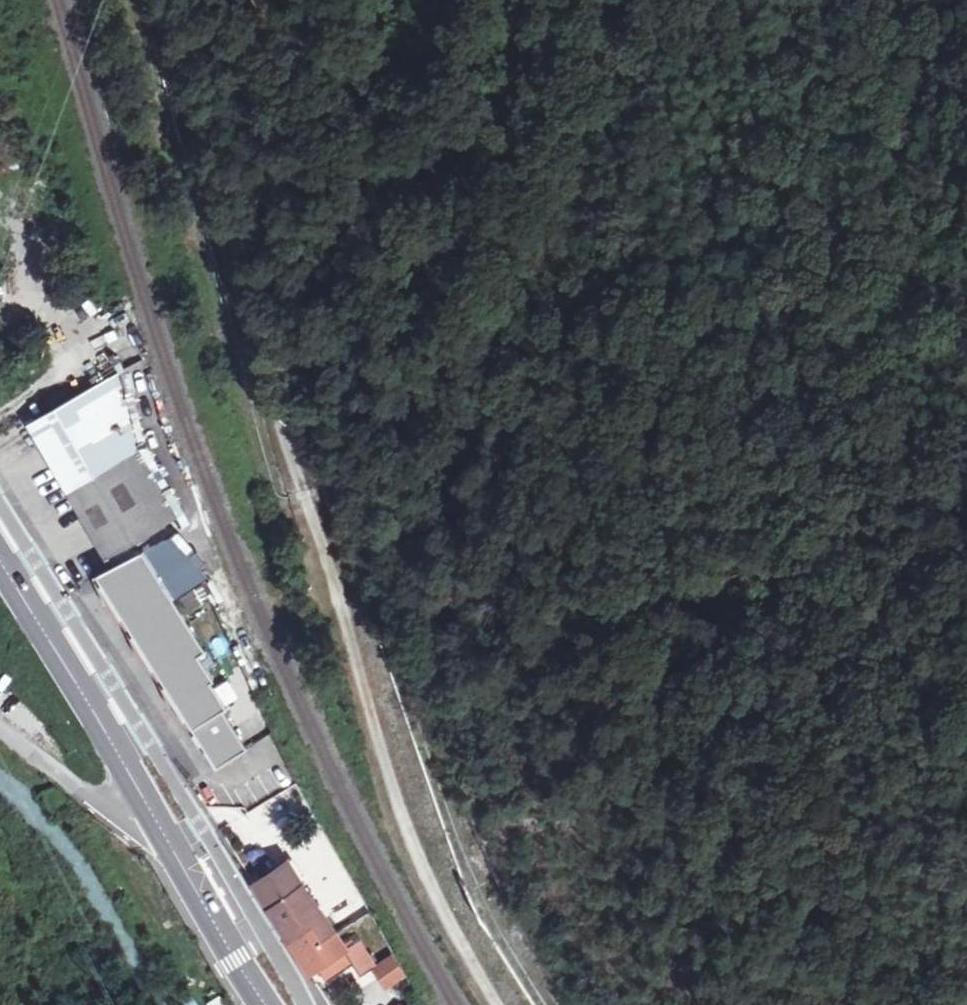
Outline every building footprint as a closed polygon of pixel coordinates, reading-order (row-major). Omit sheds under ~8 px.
[(119,372),(37,418),(113,549),(160,522),(125,459),(146,446),(127,373),(119,372)] [(131,556),(83,582),(216,768),(244,746),(220,711),(222,707),(205,684),(208,680),(191,657),(198,652),(131,556)] [(191,589),(177,598),(187,613),(201,604),(191,589)] [(292,860),(261,879),(297,936),(318,923),(326,937),(343,926),(336,915),(292,860)] [(318,923),(297,936),(317,968),(351,947),(367,973),(384,963),(367,936),(353,944),(343,926),(326,937),(318,923)] [(192,994),(182,1001),(185,1004),(199,1004),(192,994)] [(219,995),(206,1002),(208,1004),(224,1004),(219,995)]
